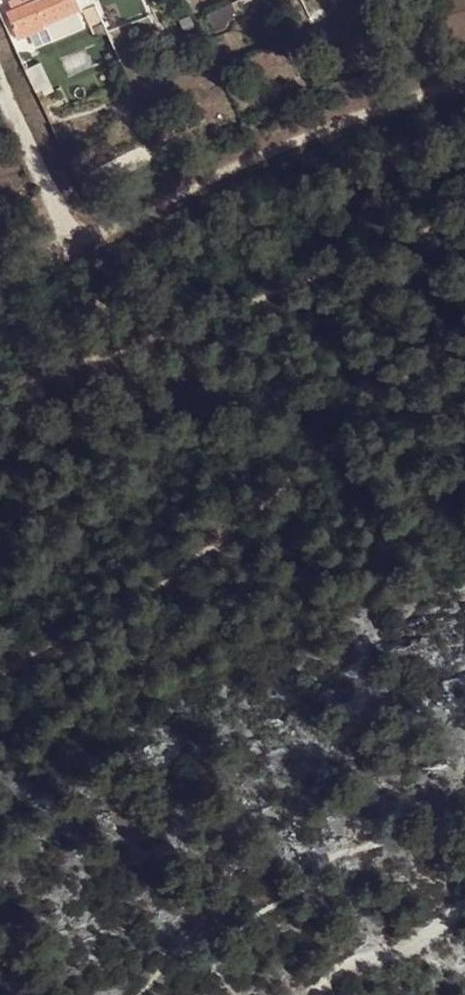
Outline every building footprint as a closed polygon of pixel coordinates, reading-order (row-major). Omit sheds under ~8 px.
[(97,9),(93,0),(44,0),(9,15),(19,40),(97,9)] [(238,8),(240,14),(252,10),(249,0),(242,0),(238,8)]
